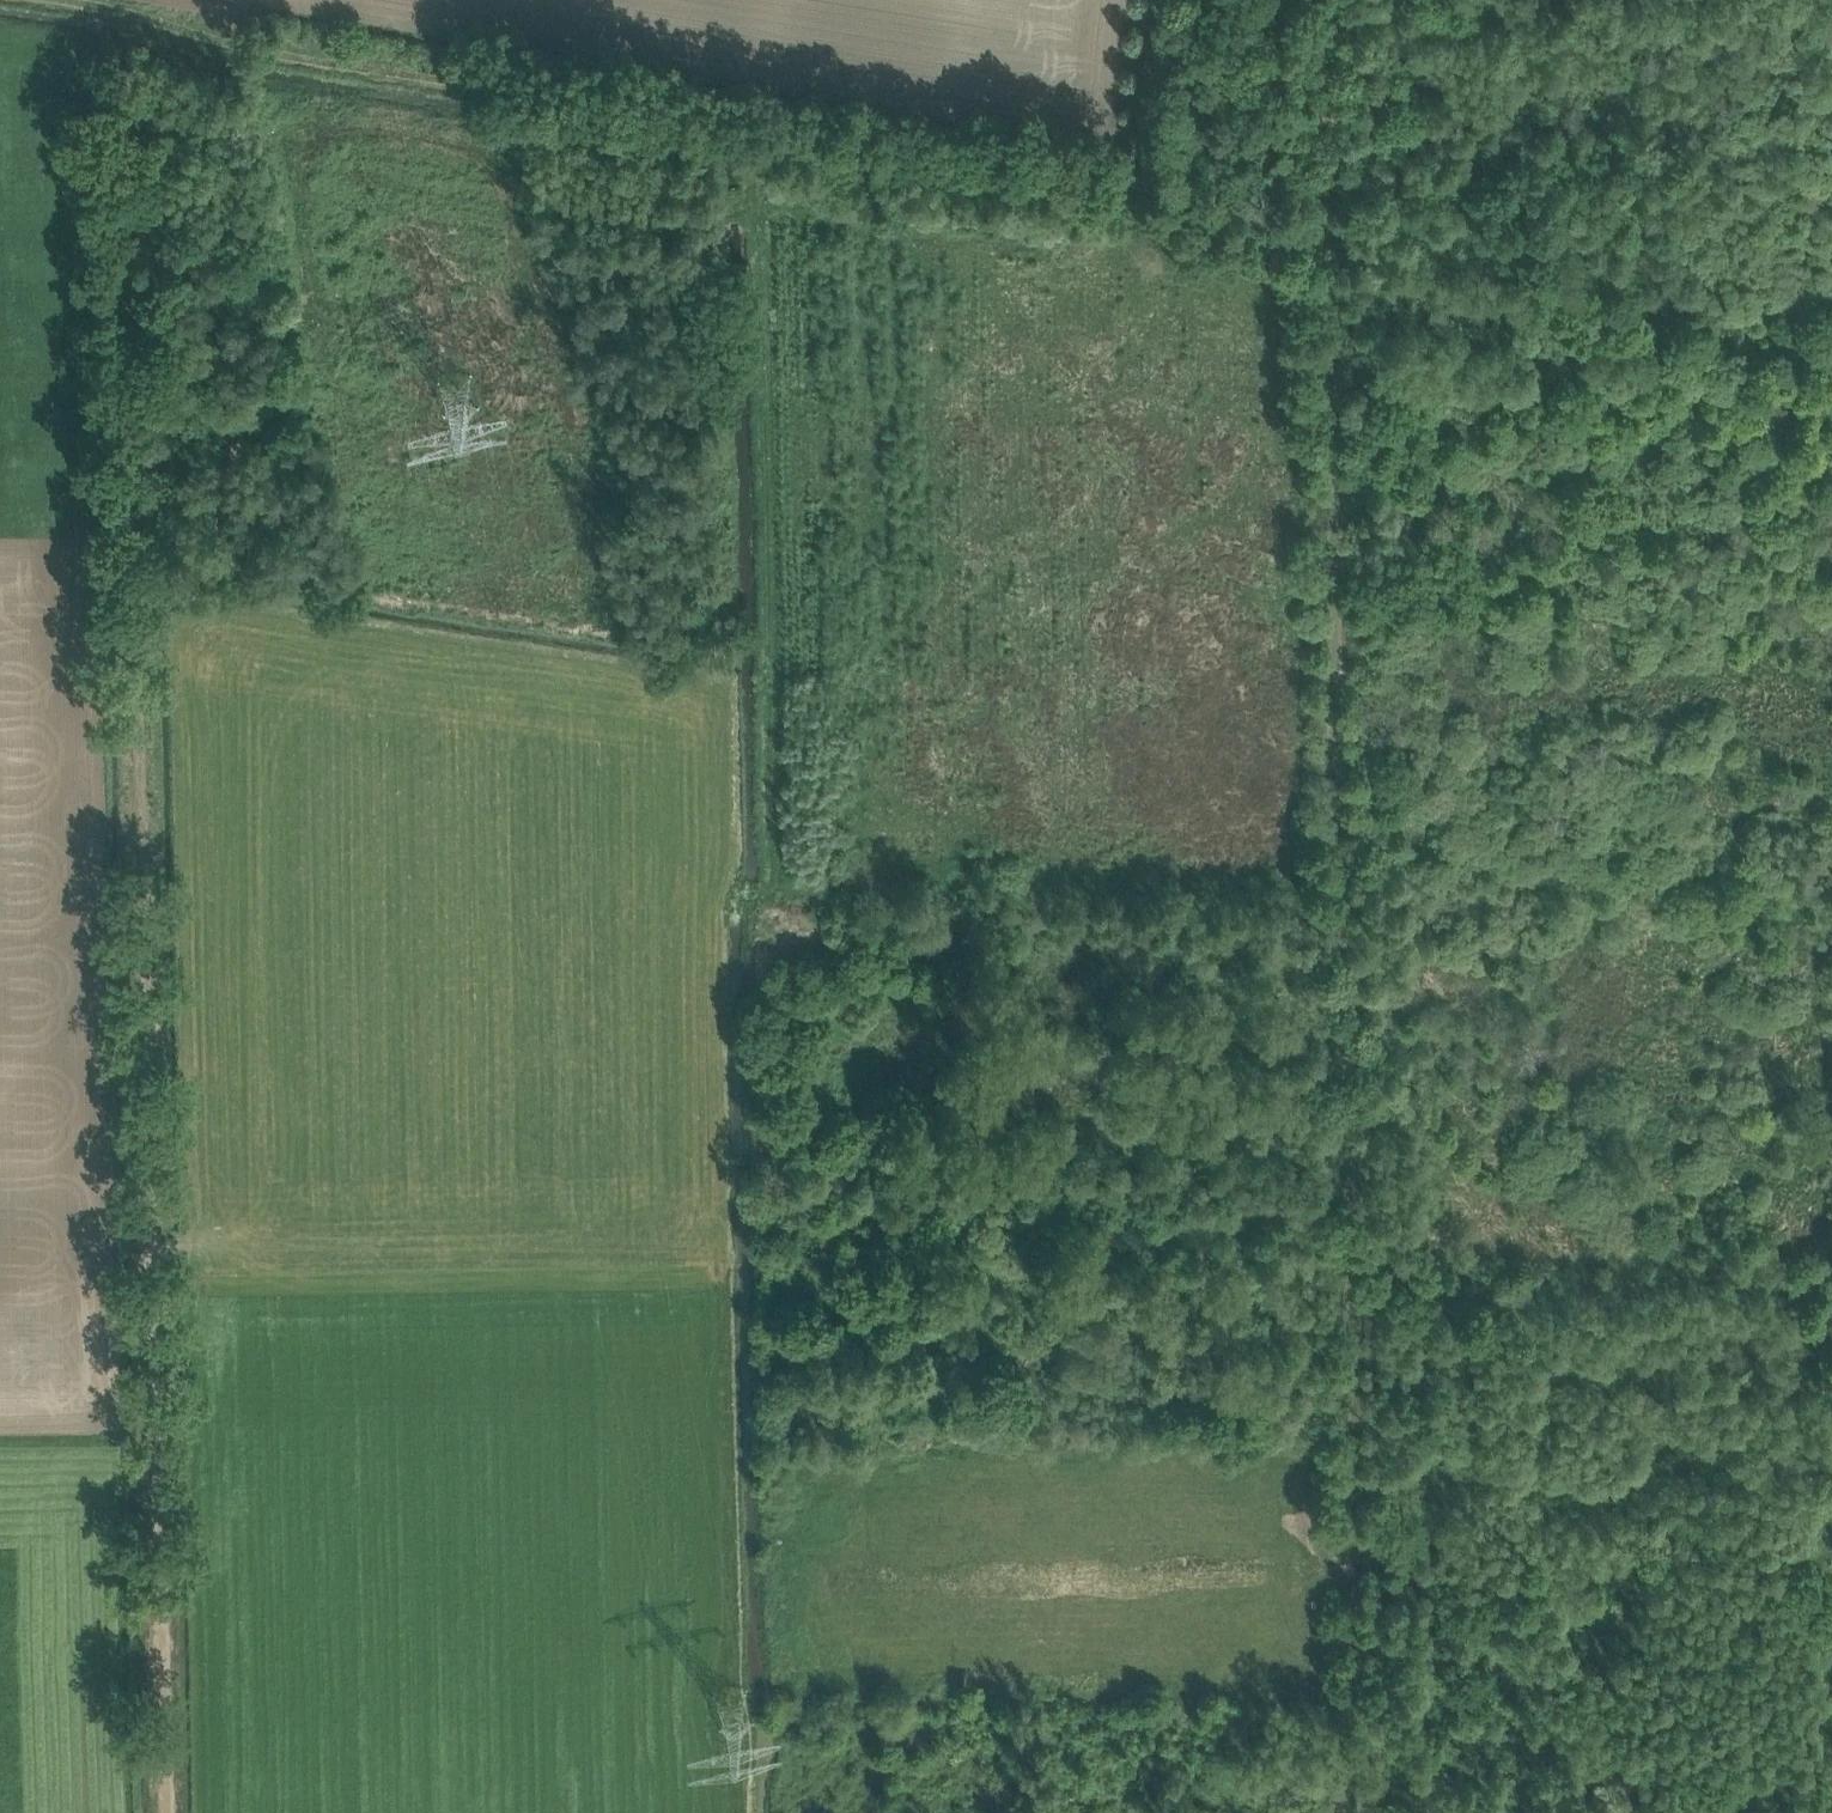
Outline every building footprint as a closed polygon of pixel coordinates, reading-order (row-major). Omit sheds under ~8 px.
[(477,388),(493,388),(492,377),(423,380),(424,402),(441,401),(442,414),(478,412),(477,388)]
